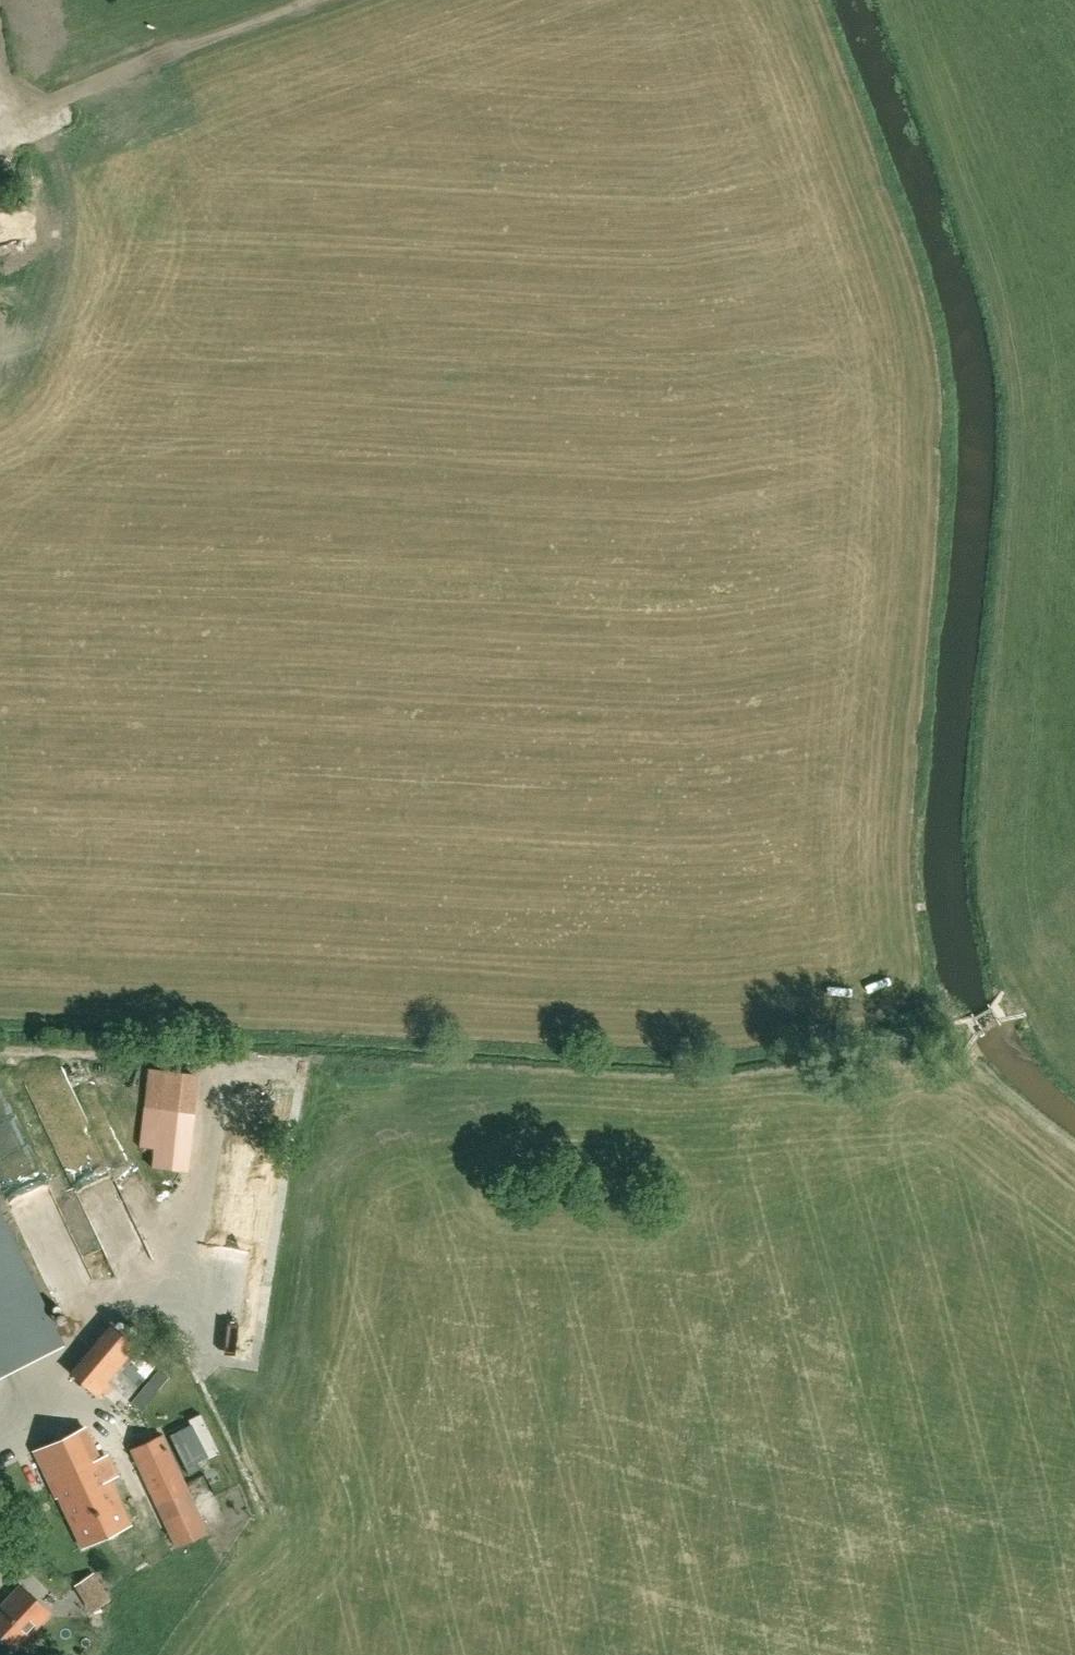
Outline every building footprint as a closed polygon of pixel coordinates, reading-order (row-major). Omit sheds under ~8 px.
[(149,1066),(140,1145),(155,1147),(153,1167),(192,1171),(203,1072),(149,1066)] [(0,1221),(0,1372),(59,1345),(0,1221)] [(72,1371),(98,1395),(143,1346),(117,1322),(72,1371)] [(205,1415),(172,1430),(189,1469),(223,1454),(205,1415)] [(81,1547),(129,1524),(85,1427),(34,1450),(56,1497),(57,1496),(81,1547)] [(130,1448),(176,1546),(207,1531),(161,1434),(130,1448)] [(95,1572),(75,1585),(93,1612),(113,1599),(95,1572)] [(47,1612),(19,1586),(5,1600),(8,1603),(0,1612),(0,1636),(13,1648),(47,1612)]
